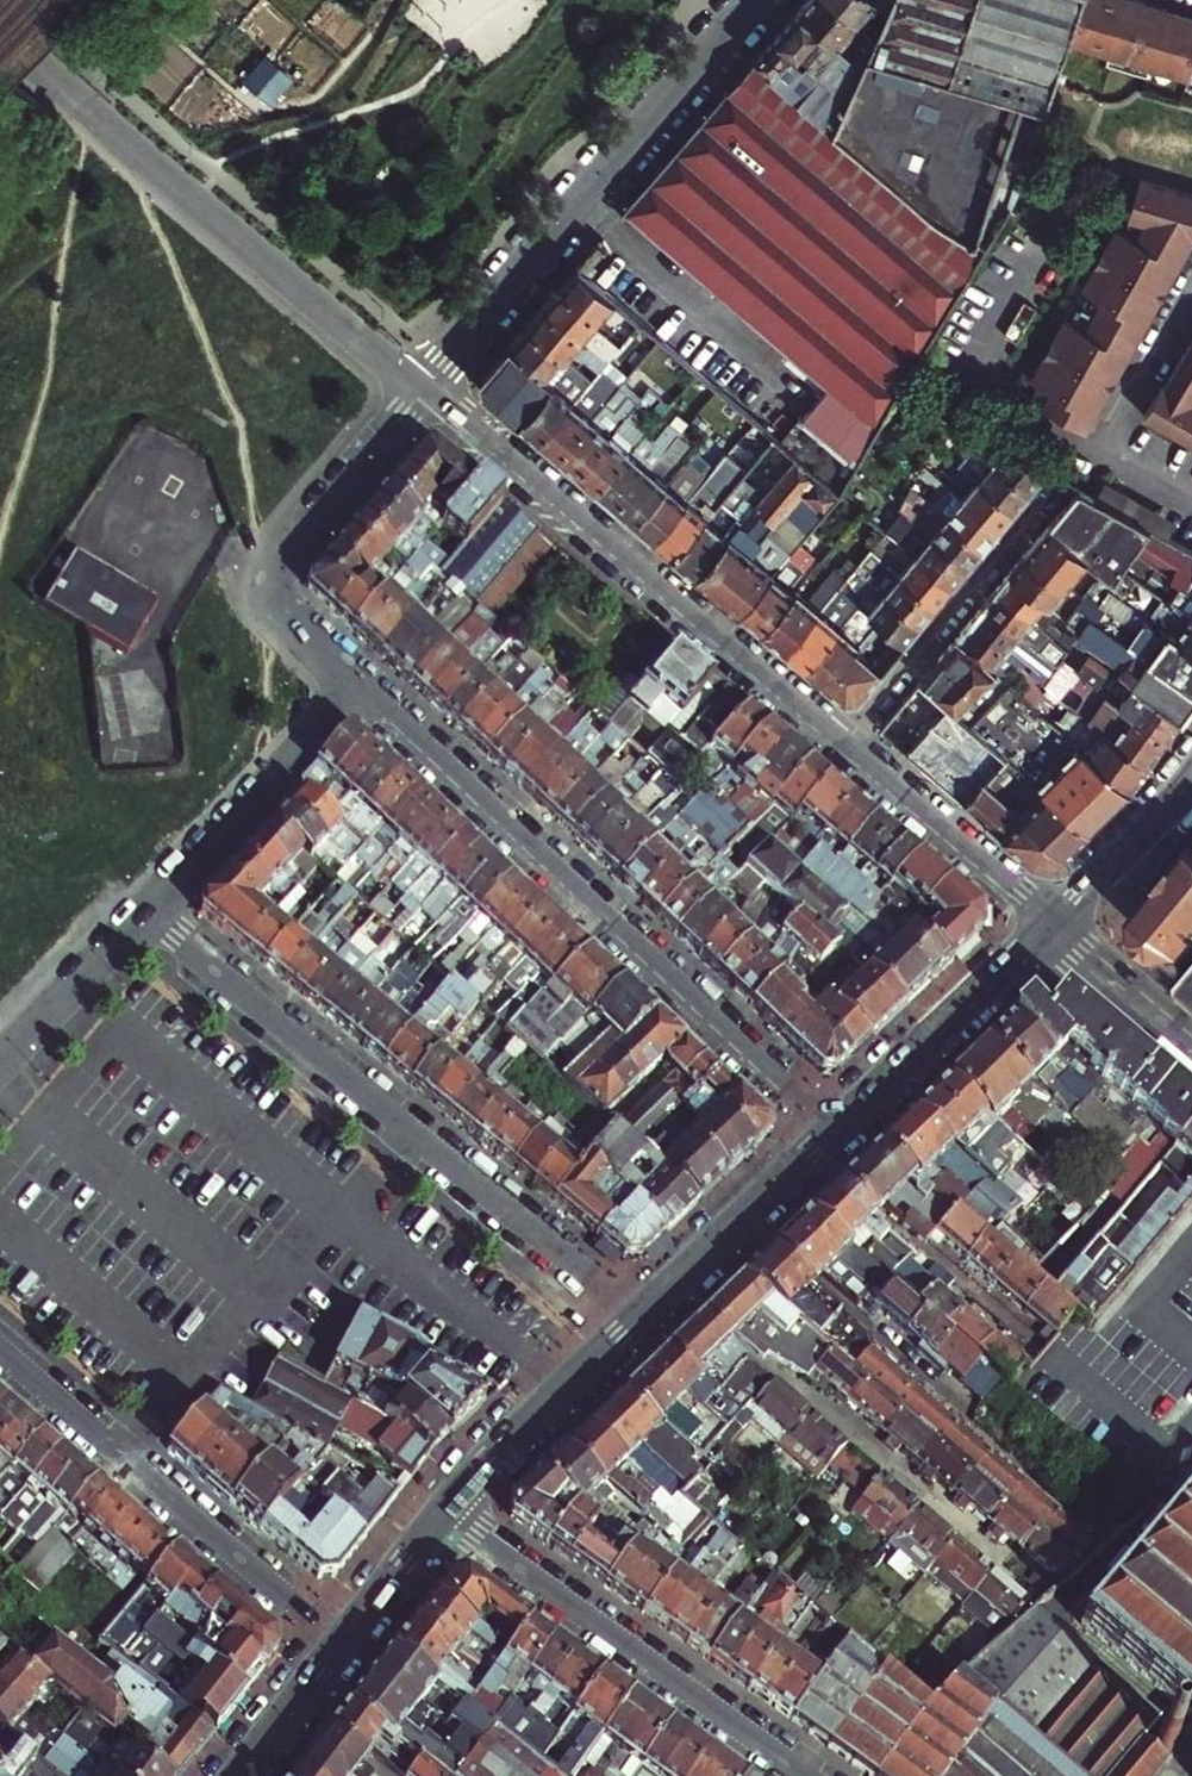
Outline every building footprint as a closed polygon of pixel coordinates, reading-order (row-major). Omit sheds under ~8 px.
[(836,0),(806,0),(799,8),(865,64),(870,53),(877,36),(836,0)] [(877,36),(889,7),(881,0),(836,0),(877,36)] [(889,7),(877,36),(870,53),(950,75),(974,0),(892,0),(889,7)] [(950,75),(1046,101),(1047,100),(1068,35),(1080,0),(974,0),(950,75)] [(1068,35),(1102,45),(1116,0),(1080,0),(1068,35)] [(1147,3),(1138,0),(1116,0),(1102,45),(1106,47),(1131,55),(1147,3)] [(1166,8),(1147,3),(1131,55),(1150,60),(1161,64),(1176,14),(1166,11),(1166,8)] [(1017,187),(1046,101),(950,75),(870,53),(865,64),(799,8),(756,58),(932,207),(938,211),(987,241),(1010,202),(1017,187)] [(1191,60),(1191,16),(1181,13),(1181,15),(1176,14),(1161,64),(1188,72),(1191,60)] [(1105,58),(1104,59),(1127,66),(1131,55),(1106,47),(1103,57),(1105,58)] [(1131,55),(1127,66),(1146,72),(1150,60),(1131,55)] [(246,66),(251,60),(246,56),(241,62),(246,66)] [(756,58),(625,210),(832,386),(786,440),(801,453),(842,487),(987,241),(938,211),(932,207),(756,58)] [(1107,241),(1128,249),(1152,180),(1139,176),(1128,216),(1132,217),(1125,231),(1115,226),(1107,241)] [(1177,203),(1183,189),(1167,184),(1166,189),(1158,185),(1159,182),(1152,180),(1128,249),(1156,261),(1176,203),(1177,203)] [(1191,217),(1191,192),(1183,189),(1177,203),(1176,203),(1156,261),(1174,268),(1176,263),(1178,262),(1184,242),(1187,234),(1191,217)] [(1167,286),(1176,269),(1174,268),(1156,261),(1128,249),(1107,241),(1081,286),(1091,291),(1074,321),(1064,316),(1031,377),(1040,382),(1031,397),(1087,428),(1096,414),(1095,408),(1097,403),(1101,405),(1110,389),(1106,387),(1113,375),(1116,377),(1125,361),(1123,359),(1126,353),(1130,353),(1146,323),(1145,319),(1148,313),(1151,314),(1160,298),(1157,296),(1164,285),(1167,286)] [(1181,261),(1190,245),(1184,242),(1178,262),(1181,261)] [(577,267),(560,286),(598,318),(605,310),(631,332),(642,320),(577,267)] [(558,289),(543,306),(590,345),(602,333),(593,325),(596,322),(598,318),(560,286),(558,289)] [(543,306),(527,325),(565,357),(572,349),(598,371),(603,365),(597,360),(602,355),(590,345),(543,306)] [(1158,381),(1161,383),(1142,413),(1175,433),(1168,415),(1191,375),(1191,324),(1158,381)] [(565,357),(527,325),(511,344),(556,382),(560,377),(567,368),(572,363),(565,357)] [(483,391),(520,423),(553,384),(556,382),(511,344),(481,378),(483,391)] [(607,360),(602,355),(597,360),(603,365),(607,360)] [(603,365),(598,371),(593,376),(601,383),(619,362),(611,356),(607,360),(603,365)] [(553,384),(520,423),(539,440),(591,379),(572,363),(567,368),(576,376),(568,384),(562,392),(553,384)] [(567,368),(560,377),(568,384),(576,376),(567,368)] [(1168,415),(1175,433),(1191,443),(1191,375),(1168,415)] [(591,379),(539,440),(558,456),(592,417),(583,409),(603,385),(601,383),(593,376),(591,379)] [(640,380),(623,401),(631,409),(649,388),(640,380)] [(656,405),(663,411),(669,405),(661,398),(656,405)] [(592,417),(558,456),(577,473),(631,409),(623,401),(621,400),(600,424),(592,417)] [(663,411),(656,419),(666,427),(678,413),(669,405),(663,411)] [(631,409),(577,473),(596,489),(630,450),(621,442),(642,418),(631,409)] [(616,506),(670,442),(659,433),(639,457),(630,450),(596,489),(616,506)] [(673,555),(696,574),(801,453),(786,440),(777,433),(747,469),(735,483),(741,488),(751,497),(741,508),(730,499),(715,517),(710,513),(673,555)] [(680,451),(670,442),(616,506),(635,523),(669,482),(660,475),(680,451)] [(423,445),(400,471),(436,503),(452,487),(447,482),(462,465),(436,443),(423,445)] [(971,476),(1012,510),(1029,491),(992,461),(972,445),(965,458),(977,468),(971,476)] [(1004,447),(992,461),(1029,491),(1046,470),(1004,447)] [(801,453),(696,574),(739,611),(805,532),(823,511),(842,487),(801,453)] [(654,539),(709,475),(689,458),(669,482),(635,523),(654,539)] [(481,481),(462,465),(447,482),(452,487),(436,503),(447,513),(450,516),(481,481)] [(996,530),(1012,510),(971,476),(959,466),(946,473),(968,491),(960,500),(996,530)] [(923,469),(914,484),(920,489),(926,483),(931,476),(929,474),(923,469)] [(933,469),(929,474),(931,476),(936,479),(940,475),(933,469)] [(436,503),(400,471),(387,487),(424,518),(436,503)] [(719,483),(709,475),(654,539),(673,555),(710,513),(719,502),(709,494),(719,483)] [(996,530),(960,500),(936,479),(931,476),(926,483),(940,495),(930,507),(934,510),(981,549),(996,530)] [(1104,479),(1094,497),(1148,527),(1165,536),(1174,520),(1104,479)] [(481,481),(450,516),(443,524),(465,543),(503,499),(481,481)] [(709,494),(719,502),(728,491),(719,483),(709,494)] [(719,502),(710,513),(715,517),(730,499),(741,488),(735,483),(728,491),(719,502)] [(916,495),(920,489),(914,484),(911,490),(916,495)] [(433,526),(424,518),(387,487),(373,503),(424,546),(428,542),(434,535),(429,531),(433,526)] [(1078,488),(1048,525),(1088,558),(1112,580),(1122,565),(1134,548),(1148,527),(1094,497),(1078,488)] [(475,606),(540,531),(503,499),(465,543),(450,561),(439,573),(447,581),(463,595),(475,606)] [(424,546),(373,503),(359,519),(396,550),(410,562),(417,554),(424,546)] [(981,549),(934,510),(924,522),(908,509),(906,511),(901,506),(897,513),(918,530),(965,568),(981,549)] [(450,516),(447,513),(434,528),(438,530),(443,524),(450,516)] [(382,566),(396,550),(359,519),(346,534),(382,566)] [(1088,558),(1048,525),(1037,538),(1077,571),(1088,558)] [(434,535),(438,530),(434,528),(433,526),(429,531),(434,535)] [(965,568),(918,530),(909,543),(895,532),(896,531),(889,527),(886,531),(951,585),(965,568)] [(1165,536),(1148,527),(1134,548),(1184,581),(1186,578),(1191,582),(1191,551),(1165,536)] [(554,543),(540,531),(475,606),(479,610),(488,618),(554,543)] [(934,606),(951,585),(886,531),(880,538),(900,554),(910,562),(898,577),(934,606)] [(762,630),(794,592),(789,587),(820,550),(820,544),(805,532),(739,611),(762,630)] [(390,573),(382,566),(346,534),(332,549),(368,582),(375,574),(389,586),(399,575),(393,570),(390,573)] [(1037,538),(1023,554),(1063,587),(1066,584),(1077,571),(1037,538)] [(424,546),(417,554),(432,568),(439,573),(450,561),(428,542),(424,546)] [(1134,548),(1122,565),(1133,573),(1147,583),(1173,601),(1191,615),(1191,582),(1186,578),(1184,581),(1134,548)] [(308,586),(335,611),(350,595),(353,598),(368,582),(332,549),(308,576),(308,586)] [(860,553),(853,562),(857,565),(865,557),(860,553)] [(75,554),(43,609),(83,632),(127,658),(159,604),(75,554)] [(352,628),(365,641),(411,591),(419,582),(432,568),(417,554),(410,562),(407,565),(413,571),(406,579),(400,574),(399,575),(389,586),(382,594),(352,628)] [(900,554),(888,568),(898,577),(910,562),(900,554)] [(1009,571),(1057,611),(1069,621),(1079,630),(1080,629),(1091,612),(1093,609),(1088,605),(1090,603),(1066,584),(1063,587),(1023,554),(1009,571)] [(846,567),(852,572),(855,568),(857,565),(853,562),(851,561),(846,567)] [(398,565),(393,570),(399,575),(400,574),(403,570),(398,565)] [(1122,565),(1112,580),(1108,586),(1119,594),(1133,573),(1122,565)] [(432,568),(419,582),(434,595),(447,581),(439,573),(432,568)] [(852,572),(850,574),(856,578),(858,575),(860,573),(855,568),(852,572)] [(934,606),(898,577),(888,568),(873,588),(883,596),(918,625),(934,606)] [(1009,571),(996,587),(999,590),(1042,626),(1048,632),(1050,634),(1056,626),(1049,620),(1057,611),(1009,571)] [(1132,603),(1147,583),(1133,573),(1119,594),(1132,603)] [(382,594),(389,586),(375,574),(368,582),(382,594)] [(850,574),(845,580),(865,597),(867,595),(876,603),(883,596),(873,588),(858,575),(856,578),(850,574)] [(434,595),(433,597),(449,611),(450,610),(463,595),(447,581),(434,595)] [(762,630),(786,651),(817,612),(836,590),(825,581),(808,600),(796,590),(794,592),(762,630)] [(352,628),(382,594),(368,582),(353,598),(350,595),(335,611),(352,628)] [(996,587),(982,604),(1028,643),(1042,626),(999,590),(996,587)] [(836,590),(817,612),(826,620),(845,597),(836,590)] [(365,641),(380,654),(422,608),(425,605),(411,591),(365,641)] [(1119,594),(1111,606),(1150,635),(1158,622),(1132,603),(1119,594)] [(440,621),(396,669),(411,684),(447,645),(453,639),(464,627),(479,610),(475,606),(463,595),(450,610),(459,619),(449,629),(440,621)] [(876,623),(903,644),(918,625),(883,596),(876,603),(866,615),(876,623)] [(817,612),(786,651),(806,668),(857,607),(845,597),(826,620),(817,612)] [(1093,599),(1090,603),(1088,605),(1093,609),(1097,602),(1093,599)] [(1158,622),(1191,646),(1191,615),(1173,601),(1158,622)] [(1028,643),(982,604),(969,620),(1013,659),(1043,684),(1049,675),(1035,663),(1033,665),(1021,655),(1030,645),(1028,643)] [(1158,622),(1150,635),(1111,606),(1102,620),(1131,642),(1191,686),(1191,646),(1158,622)] [(857,607),(806,668),(825,684),(876,623),(866,615),(857,607)] [(380,654),(396,669),(440,621),(436,617),(434,619),(422,608),(380,654)] [(480,642),(482,640),(496,625),(488,618),(479,610),(464,627),(480,642)] [(1080,629),(1086,634),(1090,637),(1102,620),(1091,612),(1080,629)] [(1008,683),(1031,702),(1043,684),(1013,659),(969,620),(955,637),(1008,683)] [(1102,620),(1090,637),(1112,654),(1108,660),(1139,683),(1148,690),(1181,715),(1191,700),(1191,686),(1131,642),(1102,620)] [(1069,621),(1055,638),(1067,648),(1075,635),(1079,630),(1069,621)] [(857,700),(903,644),(876,623),(825,684),(844,701),(857,700)] [(499,654),(502,651),(512,640),(496,625),(482,640),(499,654)] [(1030,645),(1038,652),(1045,644),(1060,657),(1061,657),(1067,648),(1055,638),(1052,635),(1046,642),(1042,638),(1048,632),(1042,626),(1028,643),(1030,645)] [(1079,630),(1075,635),(1081,640),(1086,634),(1080,629),(1079,630)] [(1104,657),(1081,640),(1075,635),(1067,648),(1061,657),(1088,678),(1104,657)] [(937,658),(976,692),(982,686),(995,697),(1008,683),(955,637),(937,658)] [(453,639),(447,645),(463,661),(469,654),(453,639)] [(528,655),(512,640),(502,651),(518,666),(520,664),(528,655)] [(447,645),(411,684),(427,699),(463,661),(447,645)] [(1033,665),(1035,663),(1042,655),(1038,652),(1030,645),(1021,655),(1033,665)] [(674,723),(713,679),(675,647),(639,689),(615,717),(605,708),(597,717),(610,728),(627,744),(637,753),(644,759),(674,723)] [(544,669),(528,655),(520,664),(535,678),(544,669)] [(1101,706),(1090,720),(1147,763),(1166,738),(1097,685),(1088,678),(1061,657),(1060,657),(1055,666),(1049,675),(1043,684),(1057,694),(1058,695),(1068,682),(1084,693),(1101,706)] [(962,708),(976,692),(937,658),(920,679),(963,717),(972,725),(986,708),(981,704),(973,712),(969,709),(962,708)] [(463,661),(427,699),(443,714),(478,676),(463,661)] [(478,676),(443,714),(458,729),(506,679),(512,672),(505,665),(497,673),(488,665),(478,676)] [(558,681),(544,669),(535,678),(531,682),(545,695),(548,692),(558,681)] [(1097,685),(1166,738),(1181,715),(1148,690),(1138,703),(1129,696),(1130,695),(1110,679),(1108,682),(1102,678),(1097,685)] [(458,729),(474,743),(516,698),(521,693),(506,679),(458,729)] [(678,781),(697,761),(722,735),(702,717),(725,690),(713,679),(674,723),(644,759),(644,760),(661,775),(673,786),(678,781)] [(963,717),(920,679),(879,730),(922,766),(963,717)] [(629,680),(605,708),(615,717),(639,689),(629,680)] [(558,681),(548,692),(565,707),(575,697),(558,681)] [(1089,828),(1130,787),(1056,723),(1043,713),(1031,702),(1008,683),(995,697),(991,702),(986,708),(972,725),(1006,755),(1018,765),(1030,750),(1004,727),(1012,718),(1064,765),(1043,787),(1089,828)] [(1139,683),(1130,695),(1129,696),(1138,703),(1148,690),(1139,683)] [(1043,684),(1031,702),(1043,713),(1057,694),(1043,684)] [(702,717),(722,735),(747,709),(725,690),(702,717)] [(1101,706),(1084,693),(1074,707),(1090,720),(1101,706)] [(516,698),(474,743),(487,756),(530,710),(516,698)] [(986,698),(981,704),(986,708),(991,702),(986,698)] [(1056,723),(1130,787),(1147,763),(1090,720),(1074,707),(1069,704),(1056,723)] [(707,778),(714,785),(745,754),(770,728),(747,709),(722,735),(697,761),(711,774),(707,778)] [(487,756),(503,771),(539,734),(531,726),(538,718),(530,710),(487,756)] [(592,712),(581,724),(592,734),(590,737),(596,742),(598,740),(610,728),(597,717),(592,712)] [(922,766),(964,803),(979,787),(1006,755),(972,725),(963,717),(922,766)] [(321,788),(367,741),(351,726),(312,768),(301,778),(302,794),(310,800),(317,793),(315,792),(320,787),(321,788)] [(554,736),(545,728),(539,734),(548,742),(554,736)] [(627,744),(610,728),(598,740),(615,755),(627,744)] [(714,785),(708,790),(727,806),(788,744),(770,728),(745,754),(714,785)] [(539,734),(503,771),(520,787),(556,750),(548,742),(539,734)] [(596,742),(590,737),(577,750),(583,755),(585,752),(596,742)] [(520,787),(536,802),(583,755),(577,750),(566,739),(556,750),(520,787)] [(310,800),(328,816),(359,782),(383,757),(367,741),(321,788),(320,787),(315,792),(317,793),(310,800)] [(727,806),(708,790),(706,793),(694,805),(677,822),(698,841),(704,846),(708,850),(719,860),(774,807),(811,764),(788,744),(727,806)] [(536,802),(552,818),(602,768),(585,752),(583,755),(536,802)] [(644,759),(637,753),(619,770),(627,777),(629,775),(644,760),(644,759)] [(1006,755),(979,787),(984,790),(987,786),(1063,852),(1089,828),(1043,787),(1018,765),(1006,755)] [(359,782),(328,816),(345,831),(350,826),(348,824),(353,819),(355,820),(401,773),(383,757),(359,782)] [(661,775),(644,760),(629,775),(645,791),(650,786),(661,775)] [(774,807),(719,860),(725,865),(739,851),(741,852),(747,845),(757,856),(773,841),(793,821),(797,816),(802,811),(829,779),(811,764),(774,807)] [(552,818),(569,834),(619,785),(602,768),(552,818)] [(416,788),(401,773),(355,820),(353,819),(348,824),(350,826),(345,831),(363,846),(367,841),(416,788)] [(673,786),(661,775),(650,786),(666,802),(668,800),(678,790),(673,786)] [(691,778),(683,786),(678,790),(689,800),(694,805),(706,793),(691,778)] [(825,832),(853,799),(829,779),(802,811),(812,820),(803,830),(816,842),(821,836),(825,832)] [(678,781),(673,786),(678,790),(683,786),(678,781)] [(619,785),(569,834),(585,849),(631,804),(636,800),(619,785)] [(1058,858),(1063,852),(987,786),(984,790),(979,787),(964,803),(1029,858),(1058,858)] [(416,788),(367,841),(379,852),(364,868),(369,873),(384,857),(382,856),(387,850),(389,852),(433,804),(416,788)] [(689,800),(678,790),(668,800),(678,810),(689,800)] [(302,794),(286,810),(348,863),(363,846),(345,831),(328,816),(310,800),(302,794)] [(838,862),(876,819),(853,799),(825,832),(834,841),(825,851),(838,862)] [(391,864),(399,872),(449,819),(433,804),(389,852),(387,850),(382,856),(384,857),(369,873),(368,874),(375,881),(384,872),(391,864)] [(585,849),(602,865),(648,820),(631,804),(585,849)] [(314,864),(325,872),(334,862),(342,869),(348,863),(286,810),(270,826),(314,864)] [(648,820),(602,865),(619,881),(662,838),(666,833),(650,818),(648,820)] [(428,871),(464,834),(449,819),(399,872),(409,881),(399,891),(404,896),(405,895),(428,871)] [(890,832),(876,819),(838,862),(852,876),(890,832)] [(670,846),(662,838),(619,881),(639,901),(682,858),(693,846),(698,841),(677,822),(674,826),(682,834),(670,846)] [(305,874),(314,864),(270,826),(254,843),(290,875),(298,867),(305,874)] [(906,846),(890,832),(852,876),(867,889),(906,846)] [(419,908),(428,899),(425,896),(429,892),(432,894),(478,847),(464,834),(428,871),(405,895),(419,908)] [(698,841),(693,846),(699,851),(704,846),(698,841)] [(786,896),(804,913),(821,929),(839,946),(846,952),(865,970),(904,1007),(930,982),(849,907),(867,890),(867,889),(852,876),(838,862),(825,851),(822,848),(802,868),(773,841),(757,856),(750,862),(768,879),(786,896)] [(275,891),(290,875),(254,843),(237,860),(274,891),(275,891)] [(1138,910),(1141,932),(1161,949),(1191,946),(1191,945),(1191,844),(1138,910)] [(881,903),(921,858),(906,846),(867,889),(867,890),(881,903)] [(425,896),(428,899),(429,900),(434,896),(443,904),(429,919),(433,924),(443,914),(494,862),(478,847),(432,894),(429,892),(425,896)] [(639,901),(658,919),(711,867),(719,860),(708,850),(691,866),(682,858),(639,901)] [(977,906),(921,858),(881,903),(949,965),(978,937),(977,906)] [(247,902),(251,901),(256,901),(260,896),(266,900),(274,891),(237,860),(219,879),(239,894),(247,902)] [(711,867),(716,872),(728,884),(736,876),(725,865),(719,860),(711,867)] [(333,879),(342,869),(334,862),(325,872),(333,879)] [(465,925),(510,877),(494,862),(443,914),(452,923),(439,937),(447,944),(460,930),(456,926),(461,922),(465,925)] [(726,886),(743,902),(768,879),(750,862),(736,876),(728,884),(726,886)] [(392,880),(399,872),(391,864),(384,872),(392,880)] [(711,867),(658,919),(675,935),(710,901),(720,891),(708,880),(716,872),(711,867)] [(526,893),(510,877),(465,925),(461,922),(456,926),(460,930),(476,945),(500,920),(526,893)] [(251,906),(251,901),(247,902),(239,894),(219,879),(199,899),(199,912),(223,932),(247,907),(251,906)] [(743,902),(762,920),(786,896),(768,879),(743,902)] [(377,896),(360,882),(350,893),(353,896),(366,908),(377,896)] [(304,913),(261,964),(282,981),(330,923),(353,896),(350,893),(340,885),(311,919),(304,913)] [(288,894),(292,889),(288,885),(283,890),(288,894)] [(283,890),(279,894),(284,898),(288,894),(283,890)] [(949,965),(881,903),(867,890),(849,907),(930,982),(949,965)] [(500,920),(476,945),(485,953),(474,965),(454,985),(461,991),(476,975),(485,966),(492,959),(489,957),(494,953),(496,955),(542,908),(526,893),(500,920)] [(274,900),(279,904),(284,898),(279,894),(274,900)] [(366,908),(381,921),(390,911),(392,909),(377,896),(366,908)] [(804,913),(786,896),(762,920),(755,932),(749,938),(715,973),(733,990),(770,951),(781,939),(779,936),(804,913)] [(247,907),(223,932),(241,947),(279,904),(274,900),(260,909),(256,906),(251,906),(247,907)] [(727,917),(710,901),(675,935),(698,956),(737,920),(730,913),(727,917)] [(241,947),(261,964),(304,913),(305,911),(297,904),(289,912),(279,904),(241,947)] [(498,979),(505,972),(518,959),(557,922),(542,908),(496,955),(494,953),(489,957),(492,959),(485,966),(498,979)] [(404,924),(390,911),(381,921),(391,930),(395,933),(404,924)] [(784,968),(796,953),(821,929),(804,913),(779,936),(781,939),(770,951),(733,990),(750,1005),(776,979),(782,974),(786,969),(784,968)] [(698,956),(715,973),(749,938),(740,930),(744,926),(737,920),(698,956)] [(322,1013),(348,981),(391,930),(381,921),(364,940),(355,932),(349,939),(301,996),(322,1013)] [(518,959),(505,972),(516,983),(521,978),(525,983),(572,936),(557,922),(518,959)] [(330,923),(282,981),(301,996),(349,939),(338,930),(330,923)] [(349,939),(355,932),(344,923),(338,930),(349,939)] [(821,929),(796,953),(814,970),(839,946),(821,929)] [(528,994),(536,1001),(564,974),(587,951),(572,936),(525,983),(529,986),(524,991),(528,994)] [(476,945),(465,957),(474,965),(485,953),(476,945)] [(1191,946),(1161,949),(1189,974),(1191,970),(1191,945),(1191,946)] [(827,971),(846,952),(839,946),(814,970),(804,979),(805,980),(868,1040),(904,1007),(865,970),(843,990),(834,988),(839,984),(827,971)] [(458,964),(441,950),(429,963),(445,977),(458,964)] [(544,1027),(604,967),(587,951),(564,974),(536,1001),(528,1008),(514,1022),(506,1030),(504,1031),(515,1041),(525,1049),(540,1063),(549,1055),(561,1043),(544,1027)] [(388,974),(400,960),(395,956),(383,969),(388,974)] [(561,1043),(622,984),(604,967),(544,1027),(561,1043)] [(341,1029),(368,997),(388,974),(383,969),(382,968),(377,974),(372,969),(356,987),(348,981),(322,1013),(341,1029)] [(786,969),(782,974),(787,979),(791,974),(786,969)] [(405,971),(397,980),(408,990),(416,981),(405,971)] [(490,989),(476,975),(461,991),(476,1004),(483,995),(490,989)] [(792,985),(787,989),(801,1000),(796,1005),(850,1056),(868,1040),(805,980),(801,984),(794,977),(792,985)] [(521,978),(516,983),(518,985),(520,987),(525,983),(521,978)] [(801,1000),(787,989),(776,979),(750,1005),(820,1072),(833,1073),(850,1056),(796,1005),(801,1000)] [(376,1004),(368,997),(341,1029),(361,1045),(388,1013),(408,990),(397,980),(376,1004)] [(436,997),(381,1062),(408,1084),(435,1052),(419,1038),(427,1029),(433,1029),(436,1025),(448,1012),(460,1022),(465,1016),(476,1004),(461,991),(454,985),(450,982),(436,997)] [(630,1036),(653,1013),(622,984),(561,1043),(549,1055),(554,1060),(560,1055),(574,1067),(560,1081),(573,1092),(593,1072),(607,1058),(630,1036)] [(361,1045),(381,1062),(436,997),(427,988),(398,1022),(388,1013),(361,1045)] [(536,1001),(528,994),(521,1001),(528,1008),(536,1001)] [(476,1004),(489,1015),(497,1007),(483,995),(476,1004)] [(1068,1075),(1083,1089),(1092,1097),(1137,1139),(1163,1163),(1191,1129),(1191,1105),(1150,1069),(1063,996),(1034,997),(1013,1017),(1042,1050),(1052,1059),(1068,1075)] [(476,1004),(465,1016),(478,1028),(489,1015),(476,1004)] [(489,1015),(496,1022),(506,1030),(514,1022),(497,1007),(489,1015)] [(658,1062),(681,1040),(653,1013),(630,1036),(658,1062)] [(435,1052),(408,1084),(429,1100),(477,1044),(480,1042),(472,1035),(478,1028),(465,1016),(460,1022),(449,1036),(435,1052)] [(1042,1050),(1013,1017),(989,1040),(1071,1120),(1092,1097),(1083,1089),(1076,1096),(1083,1103),(1079,1107),(1058,1085),(1068,1075),(1052,1059),(1042,1050)] [(419,1038),(435,1052),(449,1036),(436,1025),(433,1029),(427,1029),(419,1038)] [(494,1045),(484,1036),(480,1042),(477,1044),(487,1053),(494,1045)] [(630,1036),(607,1058),(636,1085),(658,1062),(630,1036)] [(1115,1163),(1071,1120),(989,1040),(949,1079),(1018,1147),(1033,1132),(1007,1104),(1021,1090),(1022,1092),(1025,1098),(1044,1117),(1038,1123),(1108,1194),(1126,1174),(1115,1163)] [(515,1041),(507,1049),(517,1058),(525,1049),(515,1041)] [(477,1044),(429,1100),(448,1117),(494,1065),(497,1061),(487,1053),(477,1044)] [(676,1074),(682,1080),(702,1060),(686,1045),(662,1068),(672,1078),(676,1074)] [(607,1058),(593,1072),(622,1099),(636,1085),(607,1058)] [(767,1133),(767,1121),(702,1060),(682,1080),(696,1092),(730,1123),(754,1146),(767,1133)] [(469,1133),(508,1089),(497,1080),(503,1073),(494,1065),(448,1117),(469,1133)] [(573,1092),(598,1114),(603,1118),(622,1099),(593,1072),(573,1092)] [(586,1161),(608,1181),(629,1201),(664,1233),(696,1201),(639,1150),(667,1121),(682,1106),(696,1092),(682,1080),(676,1074),(672,1078),(626,1122),(622,1119),(619,1122),(614,1128),(609,1124),(603,1118),(598,1114),(577,1137),(556,1118),(548,1127),(566,1142),(586,1161)] [(1018,1147),(949,1079),(913,1113),(953,1148),(995,1184),(1012,1164),(1017,1168),(1024,1161),(1018,1157),(1022,1151),(1018,1147)] [(526,1107),(508,1089),(469,1133),(489,1149),(526,1107)] [(730,1123),(696,1092),(682,1106),(694,1118),(704,1128),(739,1160),(754,1146),(730,1123)] [(1137,1139),(1092,1097),(1071,1120),(1115,1163),(1137,1139)] [(682,1106),(667,1121),(724,1175),(739,1160),(704,1128),(698,1135),(698,1129),(691,1122),(694,1118),(682,1106)] [(526,1107),(489,1149),(509,1166),(546,1125),(526,1107)] [(928,1171),(953,1148),(913,1113),(879,1146),(954,1211),(958,1214),(972,1199),(950,1180),(945,1178),(941,1179),(939,1181),(928,1171)] [(615,1118),(609,1124),(614,1128),(619,1122),(615,1118)] [(724,1175),(667,1121),(639,1150),(696,1201),(724,1175)] [(548,1127),(546,1125),(509,1166),(530,1183),(566,1142),(548,1127)] [(1163,1163),(1159,1169),(1184,1190),(1191,1196),(1191,1129),(1163,1163)] [(586,1161),(566,1142),(530,1183),(551,1200),(586,1161)] [(841,1183),(877,1214),(881,1210),(884,1207),(909,1183),(916,1189),(916,1196),(923,1203),(917,1209),(938,1227),(954,1211),(879,1146),(844,1180),(841,1183)] [(608,1181),(586,1161),(551,1200),(599,1240),(620,1258),(639,1257),(664,1233),(629,1201),(619,1212),(600,1196),(606,1190),(603,1187),(608,1181)] [(1172,1203),(1184,1190),(1159,1169),(1096,1242),(1113,1256),(1164,1197),(1172,1203)] [(841,1183),(810,1213),(887,1279),(904,1259),(908,1263),(914,1257),(871,1220),(877,1214),(841,1183)] [(1090,1186),(1075,1202),(1089,1216),(1103,1200),(1090,1186)] [(1184,1190),(1172,1203),(1164,1197),(1113,1256),(1096,1242),(1052,1295),(1074,1314),(1087,1326),(1191,1201),(1191,1196),(1184,1190)] [(1075,1202),(1072,1199),(1062,1209),(1078,1227),(1089,1216),(1075,1202)] [(1063,1243),(1020,1206),(989,1241),(1014,1263),(1032,1278),(1063,1243)] [(936,1231),(944,1238),(967,1258),(984,1237),(958,1214),(954,1211),(938,1227),(936,1231)] [(810,1213),(795,1227),(870,1292),(872,1289),(881,1296),(871,1307),(872,1308),(877,1312),(881,1307),(922,1344),(918,1348),(943,1370),(948,1366),(961,1377),(959,1380),(981,1400),(1001,1378),(978,1357),(948,1331),(919,1307),(887,1279),(810,1213)] [(911,1216),(904,1224),(925,1243),(930,1237),(936,1231),(931,1227),(928,1230),(911,1216)] [(870,1292),(795,1227),(776,1246),(771,1250),(811,1285),(817,1280),(821,1275),(857,1306),(861,1302),(870,1310),(872,1308),(871,1307),(881,1296),(872,1289),(870,1292)] [(944,1238),(936,1231),(930,1237),(938,1244),(944,1238)] [(984,1237),(967,1258),(997,1284),(1014,1263),(989,1241),(984,1237)] [(771,1250),(745,1276),(831,1350),(854,1369),(871,1349),(867,1333),(860,1326),(849,1339),(836,1328),(847,1316),(811,1285),(771,1250)] [(1044,1289),(1032,1278),(1014,1263),(997,1284),(1026,1309),(1044,1289)] [(735,1334),(754,1350),(763,1358),(767,1352),(807,1377),(831,1350),(745,1276),(708,1311),(735,1334)] [(937,1285),(919,1307),(948,1331),(966,1310),(937,1285)] [(1044,1289),(1026,1309),(1056,1335),(1074,1314),(1052,1295),(1044,1289)] [(966,1310),(948,1331),(978,1357),(996,1336),(966,1310)] [(706,1313),(668,1350),(717,1393),(727,1382),(747,1358),(731,1340),(733,1337),(735,1334),(708,1311),(706,1313)] [(336,1316),(324,1329),(335,1339),(347,1326),(336,1316)] [(345,1367),(346,1377),(364,1385),(367,1378),(403,1397),(447,1437),(481,1403),(478,1400),(445,1383),(405,1362),(411,1352),(354,1324),(333,1360),(345,1367)] [(1025,1361),(996,1336),(978,1357),(1001,1378),(1006,1382),(1025,1361)] [(897,1372),(871,1349),(854,1369),(866,1380),(880,1391),(897,1372)] [(668,1350),(652,1365),(703,1409),(717,1393),(668,1350)] [(854,1369),(831,1350),(807,1377),(818,1387),(824,1380),(848,1400),(866,1380),(854,1369)] [(441,1368),(411,1352),(405,1362),(445,1383),(450,1373),(441,1368)] [(773,1381),(747,1358),(727,1382),(753,1405),(773,1381)] [(292,1432),(323,1449),(335,1428),(361,1442),(366,1432),(385,1442),(379,1451),(389,1466),(408,1481),(427,1456),(399,1430),(373,1415),(336,1395),(276,1362),(248,1408),(261,1415),(292,1432)] [(703,1409),(652,1365),(623,1393),(660,1427),(696,1458),(705,1457),(728,1430),(713,1417),(703,1409)] [(922,1393),(897,1372),(880,1391),(902,1410),(905,1413),(922,1393)] [(399,1430),(427,1456),(447,1437),(403,1397),(367,1378),(364,1385),(346,1377),(336,1395),(373,1415),(399,1430)] [(848,1400),(884,1431),(902,1410),(880,1391),(866,1380),(848,1400)] [(807,1410),(773,1381),(753,1405),(786,1434),(807,1410)] [(213,1419),(231,1399),(219,1392),(167,1449),(185,1464),(220,1426),(213,1419)] [(680,1499),(699,1480),(702,1477),(654,1434),(660,1427),(623,1393),(587,1427),(640,1476),(673,1506),(680,1499)] [(717,1393),(703,1409),(713,1417),(727,1401),(717,1393)] [(956,1423),(922,1393),(905,1413),(936,1440),(939,1442),(956,1423)] [(24,1418),(7,1403),(0,1410),(0,1444),(24,1418)] [(235,1412),(241,1417),(248,1408),(241,1404),(235,1412)] [(185,1464),(204,1481),(261,1415),(248,1408),(241,1417),(227,1432),(220,1426),(185,1464)] [(848,1445),(807,1410),(786,1434),(827,1469),(848,1445)] [(895,1452),(901,1445),(919,1460),(936,1440),(905,1413),(902,1410),(884,1431),(891,1436),(884,1443),(895,1452)] [(742,1414),(736,1422),(744,1429),(751,1422),(742,1414)] [(261,1415),(204,1481),(230,1504),(267,1461),(274,1452),(292,1432),(261,1415)] [(0,1444),(0,1467),(3,1464),(8,1469),(41,1433),(24,1418),(0,1444)] [(956,1423),(939,1442),(971,1470),(973,1471),(990,1452),(956,1423)] [(587,1427),(566,1448),(616,1494),(645,1522),(654,1530),(661,1536),(672,1524),(631,1486),(640,1476),(587,1427)] [(259,1529),(295,1486),(326,1450),(323,1449),(292,1432),(274,1452),(279,1456),(284,1450),(296,1461),(284,1474),(267,1461),(230,1504),(259,1529)] [(366,1432),(361,1442),(379,1451),(385,1442),(366,1432)] [(8,1469),(1,1476),(0,1477),(0,1503),(12,1490),(18,1495),(60,1449),(41,1433),(8,1469)] [(971,1470),(939,1442),(936,1440),(919,1460),(924,1465),(918,1473),(929,1482),(935,1474),(953,1490),(971,1470)] [(616,1494),(566,1448),(542,1471),(565,1491),(580,1504),(590,1513),(613,1534),(625,1544),(633,1551),(638,1546),(654,1530),(645,1522),(637,1530),(607,1503),(616,1494)] [(27,1520),(78,1465),(60,1449),(18,1495),(5,1508),(17,1519),(21,1515),(27,1520)] [(990,1452),(973,1471),(1006,1499),(1007,1500),(1024,1481),(990,1452)] [(95,1480),(78,1465),(27,1520),(19,1529),(30,1539),(48,1521),(54,1527),(95,1480)] [(360,1543),(396,1496),(378,1481),(372,1477),(360,1491),(334,1470),(310,1499),(314,1502),(360,1543)] [(971,1504),(988,1519),(1006,1499),(973,1471),(971,1470),(953,1490),(960,1495),(954,1503),(964,1511),(971,1504)] [(547,1511),(565,1491),(542,1471),(512,1500),(512,1517),(546,1542),(563,1523),(547,1511)] [(862,1499),(899,1531),(919,1507),(882,1475),(862,1499)] [(682,1556),(710,1524),(690,1507),(680,1499),(673,1506),(640,1476),(631,1486),(672,1524),(661,1536),(666,1541),(682,1556)] [(51,1530),(68,1545),(113,1495),(95,1480),(54,1527),(51,1530)] [(680,1499),(690,1507),(707,1487),(699,1480),(680,1499)] [(1059,1511),(1024,1481),(1007,1500),(1040,1529),(1042,1530),(1059,1511)] [(259,1529),(289,1555),(303,1541),(290,1529),(314,1502),(310,1499),(295,1486),(259,1529)] [(0,1503),(0,1511),(1,1512),(5,1508),(18,1495),(12,1490),(0,1503)] [(68,1545),(85,1561),(130,1510),(113,1495),(68,1545)] [(1187,1496),(1178,1510),(1083,1623),(1191,1717),(1191,1500),(1187,1496)] [(1040,1529),(1007,1500),(1006,1499),(988,1519),(995,1525),(989,1532),(999,1541),(1005,1534),(1023,1549),(1040,1529)] [(303,1541),(289,1555),(316,1579),(334,1578),(358,1546),(360,1543),(314,1502),(290,1529),(303,1541)] [(546,1542),(569,1559),(587,1540),(574,1531),(590,1513),(580,1504),(563,1523),(546,1542)] [(956,1538),(919,1507),(899,1531),(936,1562),(956,1538)] [(130,1510),(85,1561),(102,1576),(147,1525),(130,1510)] [(1059,1511),(1042,1530),(1079,1562),(1096,1542),(1059,1511)] [(1112,1522),(1107,1528),(1114,1535),(1120,1529),(1112,1522)] [(164,1540),(147,1525),(102,1576),(120,1592),(137,1572),(164,1540)] [(1054,1575),(1038,1592),(1047,1600),(1084,1566),(1079,1562),(1042,1530),(1040,1529),(1023,1549),(1054,1575)] [(993,1570),(956,1538),(936,1562),(972,1594),(993,1570)] [(164,1540),(137,1572),(148,1582),(175,1550),(164,1540)] [(569,1559),(606,1585),(633,1551),(625,1544),(613,1559),(587,1540),(569,1559)] [(624,1598),(644,1613),(674,1571),(666,1565),(673,1555),(681,1562),(684,1557),(682,1556),(666,1541),(654,1557),(624,1598)] [(1103,1548),(1096,1542),(1079,1562),(1084,1566),(1103,1548)] [(674,1571),(644,1613),(665,1628),(714,1564),(721,1554),(709,1545),(693,1566),(684,1557),(681,1562),(674,1571)] [(606,1585),(624,1598),(654,1557),(638,1546),(633,1551),(606,1585)] [(216,1585),(175,1550),(148,1582),(98,1642),(114,1654),(120,1659),(155,1620),(158,1622),(162,1618),(166,1614),(177,1601),(192,1613),(216,1585)] [(714,1564),(665,1628),(687,1644),(719,1601),(708,1594),(724,1571),(714,1564)] [(759,1565),(748,1581),(759,1590),(770,1575),(759,1565)] [(1030,1601),(993,1570),(972,1594),(1008,1625),(1030,1601)] [(508,1652),(532,1619),(467,1572),(449,1575),(434,1594),(501,1647),(508,1652)] [(748,1605),(708,1659),(729,1675),(789,1591),(780,1583),(773,1578),(770,1582),(774,1586),(756,1610),(748,1605)] [(719,1601),(687,1644),(708,1659),(748,1605),(759,1590),(748,1581),(728,1608),(719,1601)] [(274,1635),(216,1585),(192,1613),(221,1638),(261,1673),(276,1654),(274,1635)] [(729,1675),(749,1689),(789,1635),(780,1629),(801,1601),(789,1591),(729,1675)] [(420,1613),(482,1662),(491,1650),(496,1654),(501,1647),(434,1594),(420,1613)] [(193,1653),(243,1696),(261,1673),(221,1638),(192,1613),(177,1601),(166,1614),(200,1644),(193,1653)] [(789,1635),(797,1624),(809,1608),(801,1601),(780,1629),(789,1635)] [(1037,1608),(1030,1601),(1008,1625),(1013,1629),(1037,1608)] [(809,1608),(797,1624),(805,1630),(817,1615),(810,1608),(809,1608)] [(1164,1761),(1141,1741),(1160,1720),(1069,1641),(1072,1638),(1037,1608),(1013,1629),(1004,1637),(961,1676),(958,1677),(928,1709),(879,1775),(1153,1775),(1164,1761)] [(446,1664),(469,1682),(483,1663),(482,1662),(420,1613),(415,1619),(438,1637),(440,1644),(454,1655),(446,1664)] [(789,1635),(749,1689),(770,1705),(828,1624),(817,1615),(805,1630),(797,1624),(789,1635)] [(158,1622),(175,1637),(179,1633),(162,1618),(158,1622)] [(415,1619),(391,1649),(466,1709),(474,1699),(462,1690),(469,1682),(446,1664),(454,1655),(440,1644),(438,1637),(415,1619)] [(556,1637),(532,1619),(508,1652),(494,1672),(486,1682),(484,1685),(480,1690),(474,1699),(466,1709),(480,1720),(507,1683),(517,1690),(527,1676),(556,1637)] [(214,1732),(243,1696),(193,1653),(175,1637),(158,1622),(155,1620),(120,1659),(130,1667),(159,1689),(166,1695),(172,1688),(170,1677),(146,1658),(154,1648),(177,1667),(181,1662),(192,1671),(183,1682),(185,1690),(176,1702),(188,1712),(213,1731),(214,1732)] [(770,1705),(792,1721),(833,1665),(823,1658),(840,1634),(828,1624),(770,1705)] [(513,1696),(510,1700),(528,1715),(575,1651),(556,1637),(527,1676),(536,1683),(521,1702),(513,1696)] [(131,1713),(138,1704),(144,1697),(121,1678),(130,1667),(120,1659),(114,1654),(106,1664),(102,1661),(93,1672),(50,1638),(24,1669),(46,1686),(77,1711),(111,1737),(131,1713)] [(869,1658),(850,1642),(833,1665),(792,1721),(868,1775),(879,1775),(928,1709),(869,1658)] [(491,1650),(482,1662),(483,1663),(494,1672),(508,1652),(501,1647),(496,1654),(491,1650)] [(537,1765),(490,1728),(480,1720),(466,1709),(391,1649),(374,1672),(460,1740),(448,1756),(466,1771),(462,1775),(551,1775),(537,1765)] [(557,1698),(576,1712),(605,1672),(575,1651),(528,1715),(510,1700),(490,1728),(537,1765),(555,1741),(557,1738),(545,1728),(557,1712),(551,1707),(557,1698)] [(2,1652),(0,1654),(0,1683),(27,1708),(46,1686),(24,1669),(2,1652)] [(159,1689),(130,1667),(121,1678),(144,1697),(150,1701),(159,1689)] [(349,1705),(420,1761),(439,1775),(462,1775),(466,1771),(448,1756),(460,1740),(374,1672),(349,1705)] [(634,1694),(605,1672),(576,1712),(572,1717),(588,1729),(571,1752),(553,1775),(574,1775),(586,1760),(601,1738),(634,1694)] [(480,1690),(484,1685),(478,1681),(476,1679),(472,1684),(480,1690)] [(27,1708),(0,1683),(0,1699),(20,1716),(27,1708)] [(174,1714),(182,1719),(188,1712),(176,1702),(166,1695),(159,1689),(150,1701),(167,1715),(174,1714)] [(653,1707),(634,1694),(601,1738),(610,1744),(594,1766),(605,1774),(608,1768),(653,1707)] [(144,1697),(138,1704),(144,1708),(150,1701),(144,1697)] [(20,1716),(0,1699),(0,1729),(0,1730),(5,1733),(20,1716)] [(131,1713),(191,1759),(207,1739),(182,1719),(174,1714),(167,1715),(150,1701),(144,1708),(138,1704),(131,1713)] [(399,1775),(408,1775),(420,1761),(349,1705),(332,1726),(330,1729),(368,1759),(370,1757),(372,1754),(399,1775)] [(608,1768),(619,1775),(631,1760),(640,1767),(673,1722),(653,1707),(608,1768)] [(111,1737),(77,1711),(57,1736),(60,1739),(108,1775),(160,1775),(111,1737)] [(182,1719),(207,1739),(213,1731),(188,1712),(182,1719)] [(111,1737),(160,1775),(178,1775),(191,1759),(131,1713),(111,1737)] [(588,1729),(572,1717),(557,1738),(555,1741),(571,1752),(588,1729)] [(57,1736),(36,1719),(26,1734),(49,1752),(60,1739),(57,1736)] [(673,1722),(640,1767),(634,1775),(662,1775),(691,1735),(673,1722)] [(330,1729),(316,1748),(352,1775),(389,1775),(368,1759),(330,1729)] [(20,1775),(34,1758),(24,1750),(5,1733),(0,1730),(0,1775),(20,1775)] [(1177,1749),(1178,1745),(1177,1740),(1175,1736),(1171,1734),(1166,1733),(1162,1734),(1158,1736),(1155,1740),(1154,1745),(1155,1749),(1158,1753),(1161,1756),(1166,1757),(1171,1756),(1174,1753),(1177,1749)] [(662,1775),(690,1775),(710,1749),(691,1735),(662,1775)] [(610,1744),(601,1738),(586,1760),(594,1766),(610,1744)] [(60,1739),(49,1752),(80,1775),(108,1775),(60,1739)] [(300,1768),(310,1775),(352,1775),(316,1748),(300,1768)] [(710,1749),(690,1775),(720,1775),(730,1763),(710,1749)] [(34,1758),(20,1775),(21,1775),(56,1775),(34,1758)] [(640,1767),(631,1760),(619,1775),(634,1775),(640,1767)] [(420,1761),(408,1775),(439,1775),(420,1761)] [(730,1763),(720,1775),(747,1775),(730,1763)] [(605,1774),(594,1766),(587,1775),(603,1775),(605,1774)] [(300,1768),(294,1775),(310,1775),(300,1768)]
